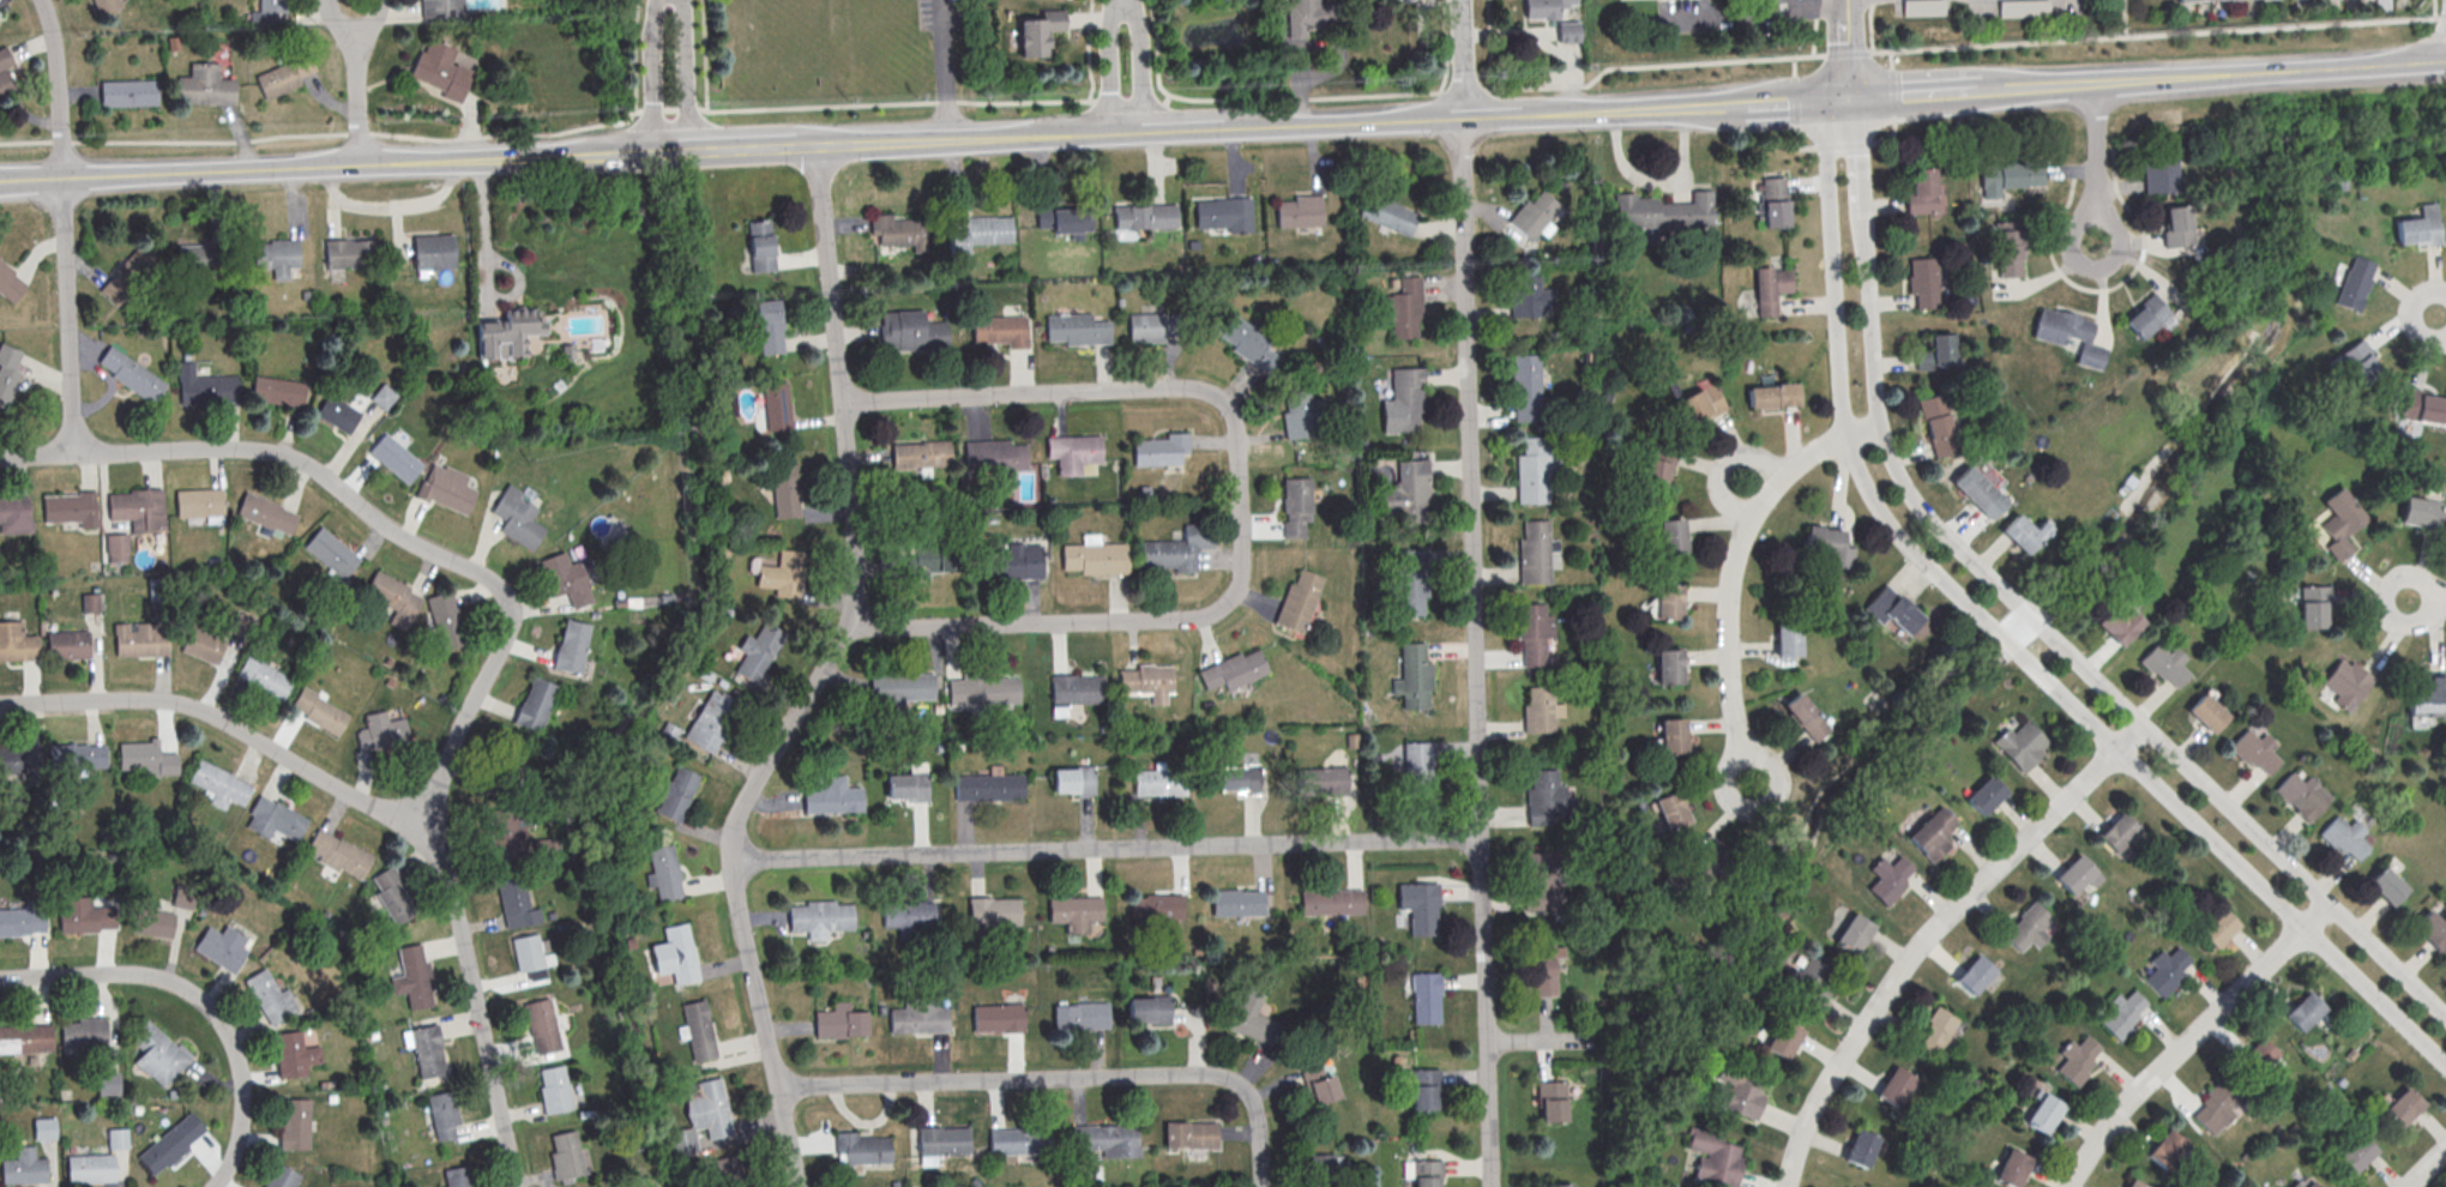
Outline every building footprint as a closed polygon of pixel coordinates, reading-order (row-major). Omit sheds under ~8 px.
[(124,6),(122,0),(94,0),(98,14),(124,6)] [(261,10),(252,10),(252,22),(278,21),(278,10),(287,10),(286,0),(260,0),(261,10)] [(422,19),(421,0),(463,0),(464,17),(422,19)] [(1290,37),(1305,36),(1304,29),(1327,29),(1326,3),(1320,3),(1319,0),(1288,0),(1290,37)] [(1560,18),(1560,6),(1578,5),(1578,0),(1525,0),(1526,19),(1560,18)] [(1945,0),(1903,0),(1903,16),(1945,15),(1945,0)] [(2000,17),(2049,15),(2048,0),(1999,0),(2000,17)] [(1041,12),(1064,11),(1064,32),(1044,32),(1044,36),(1048,36),(1048,48),(1044,48),(1044,58),(1019,59),(1019,22),(1041,20),(1041,12)] [(1580,21),(1558,22),(1559,41),(1580,41),(1580,21)] [(430,40),(456,50),(450,65),(454,67),(456,65),(474,73),(459,107),(441,98),(444,92),(408,78),(420,52),(423,54),(430,40)] [(17,91),(7,67),(14,64),(7,46),(0,48),(0,98),(17,91)] [(237,103),(236,79),(220,79),(220,62),(191,62),(191,75),(179,75),(179,103),(237,103)] [(265,98),(301,86),(293,62),(257,73),(265,98)] [(101,80),(157,79),(158,106),(102,107),(101,80)] [(2177,155),(2144,155),(2144,192),(2178,192),(2177,155)] [(2042,161),(1980,164),(1982,197),(2000,196),(1999,187),(2043,185),(2042,161)] [(1906,212),(1943,211),(1942,183),(1935,183),(1935,168),(1910,169),(1911,194),(1906,194),(1906,212)] [(1786,176),(1762,177),(1764,227),(1788,226),(1786,176)] [(1541,187),(1530,201),(1526,198),(1507,221),(1530,240),(1561,204),(1541,187)] [(1615,193),(1616,229),(1713,225),(1712,189),(1691,190),(1692,202),(1658,203),(1658,196),(1636,197),(1636,192),(1615,193)] [(1409,235),(1417,212),(1368,192),(1358,215),(1409,235)] [(1276,204),(1294,203),(1293,197),(1321,195),(1323,227),(1277,229),(1276,204)] [(1194,203),(1227,201),(1225,199),(1251,198),(1252,234),(1228,235),(1227,229),(1195,230),(1194,203)] [(2440,242),(2438,202),(2420,203),(2421,217),(2396,218),(2397,245),(2440,242)] [(1114,207),(1175,205),(1176,229),(1115,231),(1114,207)] [(2193,245),(2191,205),(2166,206),(2167,231),(2164,231),(2164,246),(2193,245)] [(1035,209),(1090,206),(1092,234),(1052,235),(1052,229),(1036,230),(1035,209)] [(947,212),(965,211),(966,219),(1011,217),(1012,243),(948,246),(947,212)] [(869,217),(890,216),(890,221),(924,219),(926,246),(878,248),(878,236),(870,236),(869,217)] [(746,224),(771,222),(776,272),(751,275),(746,224)] [(2022,276),(2020,222),(1995,223),(1997,277),(2022,276)] [(412,237),(452,236),(454,270),(414,272),(412,237)] [(327,268),(375,267),(374,238),(326,239),(327,268)] [(300,266),(299,240),(254,241),(255,268),(273,268),(273,280),(289,279),(288,266),(300,266)] [(2335,303),(2359,312),(2376,262),(2352,254),(2335,303)] [(12,303),(0,294),(0,258),(16,270),(12,273),(26,285),(12,303)] [(1908,260),(1935,259),(1938,293),(1935,293),(1936,309),(1916,311),(1915,294),(1909,295),(1908,277),(1909,277),(1908,260)] [(1778,315),(1777,292),(1792,292),(1792,268),(1755,269),(1757,316),(1778,315)] [(1506,270),(1507,315),(1542,314),(1542,308),(1555,308),(1554,287),(1540,288),(1538,269),(1506,270)] [(1399,276),(1400,291),(1382,291),(1384,318),(1392,318),(1392,337),(1418,336),(1417,320),(1423,319),(1422,275),(1399,276)] [(2123,318),(2140,339),(2172,314),(2155,293),(2123,318)] [(755,306),(779,303),(784,354),(760,356),(755,306)] [(2040,308),(2054,312),(2054,311),(2080,318),(2080,320),(2095,324),(2089,345),(2105,350),(2099,372),(2076,364),(2081,342),(2067,337),(2064,348),(2031,339),(2040,308)] [(504,312),(535,311),(535,313),(544,312),(546,336),(525,337),(525,358),(478,361),(476,321),(488,321),(505,320),(504,312)] [(881,313),(923,311),(924,323),(947,321),(948,349),(898,351),(898,348),(881,349),(879,325),(881,325),(881,313)] [(1046,317),(1091,314),(1092,323),(1110,323),(1111,345),(1066,347),(1066,342),(1046,342),(1046,317)] [(1127,315),(1163,314),(1163,315),(1181,314),(1182,336),(1163,337),(1164,343),(1129,344),(1127,315)] [(1281,357),(1269,375),(1231,350),(1234,345),(1219,336),(1233,314),(1271,341),(1266,348),(1281,357)] [(972,319),(1025,317),(1025,329),(1028,329),(1029,350),(1007,350),(1007,344),(972,345),(972,319)] [(1954,333),(1931,333),(1932,365),(1955,364),(1954,333)] [(2336,356),(2357,386),(2381,368),(2360,339),(2336,356)] [(8,408),(22,373),(15,370),(22,351),(0,342),(0,343),(0,405),(8,408)] [(110,343),(168,384),(153,404),(112,375),(114,373),(98,361),(110,343)] [(1512,353),(1516,420),(1543,418),(1541,351),(1512,353)] [(238,375),(194,376),(194,361),(179,361),(180,403),(239,401),(238,375)] [(1392,367),(1393,429),(1418,428),(1418,411),(1424,411),(1423,367),(1392,367)] [(302,407),(306,383),(255,374),(251,399),(302,407)] [(1699,389),(1675,401),(1687,426),(1725,408),(1709,375),(1695,381),(1699,389)] [(371,399),(386,410),(398,393),(383,382),(371,399)] [(761,385),(787,382),(791,433),(767,435),(761,385)] [(1798,406),(1797,384),(1748,385),(1749,407),(1798,406)] [(2398,420),(2445,428),(2445,401),(2420,397),(2421,391),(2404,387),(2398,420)] [(1284,396),(1309,392),(1311,400),(1323,398),(1326,423),(1314,426),(1317,435),(1285,440),(1282,414),(1287,412),(1284,396)] [(316,415),(349,434),(361,412),(328,393),(316,415)] [(1919,399),(1935,459),(1958,453),(1942,393),(1919,399)] [(385,433),(368,453),(406,487),(423,466),(385,433)] [(1133,441),(1134,468),(1181,465),(1180,456),(1188,454),(1188,434),(1167,434),(1167,440),(1133,441)] [(1523,435),(1524,453),(1514,453),(1517,504),(1553,501),(1549,453),(1554,453),(1553,434),(1523,435)] [(1046,439),(1101,436),(1102,464),(1080,464),(1082,477),(1058,478),(1056,459),(1047,460),(1046,439)] [(922,442),(950,441),(951,468),(892,470),(892,446),(922,445),(922,442)] [(964,442),(965,483),(984,483),(984,474),(995,472),(995,480),(1008,480),(1008,471),(1028,471),(1026,446),(1008,446),(1008,441),(964,442)] [(1674,454),(1646,448),(1638,483),(1666,489),(1674,454)] [(1397,459),(1398,480),(1381,499),(1382,523),(1433,519),(1429,458),(1397,459)] [(432,464),(415,499),(427,504),(429,499),(464,516),(476,493),(463,487),(468,477),(444,466),(442,469),(432,464)] [(770,468),(795,465),(800,517),(776,519),(770,468)] [(1956,489),(1972,472),(2006,505),(1990,522),(1956,489)] [(1283,480),(1311,478),(1312,522),(1305,523),(1305,538),(1283,540),(1282,523),(1285,523),(1285,514),(1283,514),(1282,499),(1284,499),(1283,480)] [(508,484),(490,513),(505,523),(498,534),(530,554),(546,530),(531,522),(538,511),(522,500),(524,495),(508,484)] [(2322,500),(2332,514),(2319,523),(2332,540),(2325,546),(2337,562),(2354,549),(2343,536),(2366,519),(2341,485),(2322,500)] [(129,489),(163,488),(164,532),(132,534),(131,519),(109,520),(109,494),(129,493),(129,489)] [(176,490),(223,488),(224,516),(177,518),(176,490)] [(44,495),(44,523),(79,520),(80,528),(98,526),(97,490),(78,492),(79,494),(44,495)] [(246,492),(236,516),(272,531),(273,529),(289,535),(297,516),(281,508),(281,506),(246,492)] [(0,533),(32,532),(31,496),(0,497),(0,527),(0,533)] [(2400,521),(2438,527),(2442,501),(2404,496),(2400,521)] [(2000,532),(2016,516),(2041,540),(2025,556),(2000,532)] [(1518,519),(1520,583),(1552,582),(1549,518),(1518,519)] [(1659,519),(1661,553),(1685,552),(1683,518),(1659,519)] [(1140,543),(1183,542),(1183,525),(1197,525),(1198,529),(1212,529),(1212,549),(1198,549),(1198,554),(1195,554),(1195,573),(1175,574),(1175,568),(1141,568),(1140,543)] [(344,579),(361,557),(320,526),(303,548),(344,579)] [(1806,553),(1825,554),(1825,566),(1851,566),(1852,542),(1843,542),(1843,527),(1807,526),(1806,553)] [(106,534),(107,562),(129,561),(128,533),(106,534)] [(1060,547),(1127,544),(1128,574),(1080,576),(1080,571),(1061,571),(1060,547)] [(906,559),(915,559),(914,547),(963,546),(963,573),(906,574),(906,559)] [(1396,549),(1398,615),(1426,614),(1426,597),(1433,596),(1430,547),(1396,549)] [(779,550),(803,553),(799,598),(775,596),(775,589),(757,588),(759,565),(778,567),(779,550)] [(975,552),(1042,550),(1043,580),(995,582),(995,576),(976,577),(975,552)] [(540,562),(553,598),(566,594),(572,610),(595,602),(579,562),(570,566),(564,553),(540,562)] [(1300,570),(1323,579),(1301,635),(1272,625),(1289,584),(1293,586),(1300,570)] [(375,571),(364,594),(396,608),(389,623),(406,631),(423,593),(375,571)] [(1887,617),(1906,635),(1923,618),(1886,583),(1863,608),(1881,624),(1887,617)] [(1681,584),(1656,584),(1655,618),(1681,618),(1681,584)] [(2300,629),(2327,627),(2325,585),(2298,586),(2300,629)] [(426,597),(443,654),(468,646),(451,589),(426,597)] [(100,612),(100,593),(82,593),(83,612),(100,612)] [(1518,603),(1519,637),(1524,637),(1525,664),(1547,663),(1546,635),(1555,635),(1555,613),(1547,613),(1546,602),(1518,603)] [(2095,626),(2110,609),(2121,619),(2128,611),(2144,626),(2120,651),(2095,626)] [(0,621),(0,661),(39,660),(38,634),(23,635),(23,620),(0,621)] [(565,620),(591,626),(580,675),(554,669),(565,620)] [(116,656),(166,655),(166,622),(136,622),(136,630),(130,630),(129,623),(115,623),(116,656)] [(764,623),(784,635),(755,685),(735,673),(746,655),(737,650),(746,635),(754,640),(764,623)] [(180,650),(217,665),(226,639),(189,625),(180,650)] [(1775,657),(1801,658),(1801,625),(1776,625),(1775,657)] [(90,630),(48,631),(49,659),(91,658),(90,630)] [(1400,641),(1403,677),(1392,677),(1393,692),(1403,692),(1403,707),(1429,706),(1429,689),(1434,689),(1433,661),(1427,662),(1427,640),(1400,641)] [(2156,644),(2137,664),(2153,679),(2156,676),(2163,683),(2165,680),(2176,691),(2189,676),(2179,667),(2186,659),(2174,649),(2167,656),(2156,644)] [(1657,649),(1658,684),(1682,683),(1681,649),(1657,649)] [(1197,673),(1239,653),(1241,657),(1258,650),(1270,674),(1227,693),(1223,685),(1205,692),(1197,673)] [(281,701),(293,680),(248,653),(236,675),(281,701)] [(2336,693),(2331,702),(2350,713),(2372,676),(2337,656),(2321,685),(2336,693)] [(1120,669),(1171,668),(1173,693),(1120,694),(1120,669)] [(2428,689),(2409,688),(2408,717),(2417,718),(2417,715),(2445,715),(2445,682),(2445,674),(2429,674),(2428,689)] [(868,677),(936,675),(938,700),(869,701),(868,677)] [(534,677),(558,688),(538,735),(513,724),(534,677)] [(1049,679),(1102,677),(1102,703),(1050,704),(1049,679)] [(950,681),(1018,679),(1019,704),(951,706),(950,681)] [(1528,686),(1529,704),(1524,704),(1525,730),(1555,729),(1554,685),(1528,686)] [(350,712),(301,688),(290,711),(340,734),(350,712)] [(722,693),(745,706),(723,743),(721,741),(712,754),(685,737),(712,691),(719,695),(722,693)] [(1783,705),(1814,742),(1830,729),(1799,691),(1783,705)] [(2185,712),(2201,695),(2227,718),(2211,735),(2185,712)] [(405,717),(388,720),(386,710),(364,714),(367,728),(357,730),(360,751),(410,742),(405,717)] [(1685,718),(1660,719),(1661,752),(1686,752),(1685,718)] [(2024,722),(1999,747),(2016,765),(2041,740),(2024,722)] [(2246,731),(2227,751),(2242,766),(2245,763),(2252,770),(2255,766),(2266,777),(2279,763),(2269,753),(2275,746),(2264,735),(2257,742),(2246,731)] [(119,742),(120,774),(178,773),(178,752),(159,753),(159,740),(119,742)] [(1403,741),(1434,740),(1435,764),(1433,764),(1433,793),(1404,793),(1403,741)] [(49,745),(50,770),(107,768),(106,743),(49,745)] [(40,745),(0,746),(0,777),(24,776),(24,770),(41,770),(40,745)] [(502,745),(528,753),(512,801),(487,793),(502,745)] [(244,805),(253,782),(197,759),(189,782),(205,788),(201,798),(226,808),(229,799),(244,805)] [(1217,770),(1241,769),(1241,766),(1258,765),(1259,796),(1242,796),(1242,794),(1218,795),(1217,770)] [(677,766),(701,777),(679,825),(656,814),(664,797),(651,791),(658,777),(670,783),(677,766)] [(1052,771),(1074,770),(1074,766),(1092,766),(1094,796),(1077,797),(1077,795),(1052,796),(1052,771)] [(1532,769),(1534,787),(1528,788),(1529,824),(1552,823),(1552,813),(1578,812),(1577,782),(1560,783),(1559,767),(1532,769)] [(1133,772),(1186,770),(1186,796),(1134,797),(1133,772)] [(1295,771),(1346,770),(1348,795),(1295,796),(1295,771)] [(2288,770),(2270,790),(2285,806),(2288,802),(2295,809),(2293,812),(2305,823),(2330,796),(2306,775),(2300,781),(2288,770)] [(885,777),(909,776),(909,773),(926,772),(927,803),(910,803),(910,802),(886,802),(885,777)] [(954,778),(1023,776),(1024,801),(956,802),(954,778)] [(1989,777),(1963,802),(1981,819),(2006,794),(1989,777)] [(809,789),(862,788),(862,813),(811,814),(809,789)] [(1667,831),(1689,822),(1677,789),(1654,798),(1667,831)] [(297,842),(309,819),(261,793),(244,825),(269,838),(273,829),(297,842)] [(1940,808),(1906,839),(1930,866),(1950,848),(1942,840),(1946,838),(1944,836),(1956,825),(1940,808)] [(526,851),(524,809),(491,810),(493,852),(526,851)] [(2120,809),(2095,834),(2111,851),(2137,826),(2120,809)] [(2333,814),(2315,833),(2331,849),(2333,846),(2340,852),(2343,850),(2354,860),(2367,846),(2357,836),(2363,830),(2351,818),(2345,825),(2333,814)] [(374,855),(317,828),(307,849),(319,855),(317,859),(362,880),(374,855)] [(647,848),(659,905),(683,900),(671,843),(647,848)] [(1518,850),(1522,909),(1570,905),(1566,848),(1518,850)] [(2079,850),(2054,876),(2071,893),(2096,868),(2079,850)] [(1899,856),(1888,866),(1882,860),(1870,870),(1876,878),(1864,888),(1884,908),(1900,892),(1898,890),(1904,884),(1902,881),(1912,870),(1899,856)] [(2364,880),(2380,863),(2406,887),(2390,904),(2364,880)] [(375,892),(396,925),(418,912),(390,866),(372,877),(380,889),(375,892)] [(496,879),(506,930),(542,924),(538,909),(530,911),(523,874),(496,879)] [(1398,882),(1440,881),(1440,905),(1438,905),(1438,934),(1411,934),(1411,908),(1399,908),(1398,882)] [(196,885),(176,883),(174,907),(194,908),(196,885)] [(117,931),(117,906),(91,907),(91,891),(60,891),(60,932),(117,931)] [(1210,893),(1263,891),(1264,916),(1211,918),(1210,893)] [(1311,892),(1363,891),(1363,916),(1312,917),(1311,892)] [(1132,896),(1183,894),(1185,920),(1132,921),(1132,896)] [(1049,899),(1102,897),(1103,922),(1050,924),(1049,899)] [(968,900),(1020,899),(1020,924),(969,926),(968,900)] [(788,908),(806,906),(806,903),(835,902),(836,905),(851,905),(853,932),(826,933),(826,941),(807,942),(807,933),(789,933),(788,908)] [(2034,902),(2008,927),(2025,944),(2050,918),(2034,902)] [(881,904),(934,903),(934,928),(882,929),(881,904)] [(29,935),(29,933),(47,932),(46,906),(0,908),(0,936),(29,935)] [(2219,906),(2194,932),(2211,948),(2236,923),(2219,906)] [(172,937),(175,912),(136,908),(133,933),(172,937)] [(2427,909),(2445,926),(2445,939),(2436,950),(2410,926),(2427,909)] [(1834,940),(1854,954),(1873,925),(1853,912),(1834,940)] [(662,929),(674,987),(699,982),(687,924),(662,929)] [(193,948),(233,974),(248,951),(242,947),(247,938),(225,925),(221,933),(208,925),(193,948)] [(512,941),(537,935),(547,980),(529,983),(528,974),(519,975),(512,941)] [(1554,942),(1555,945),(1565,945),(1566,958),(1556,958),(1559,994),(1534,995),(1531,960),(1520,960),(1519,944),(1554,942)] [(397,950),(410,1013),(434,1008),(421,945),(397,950)] [(2175,946),(2164,956),(2158,950),(2145,960),(2151,968),(2140,977),(2159,998),(2175,982),(2173,980),(2180,974),(2177,971),(2188,960),(2175,946)] [(1977,952),(1952,978),(1969,995),(1994,970),(1977,952)] [(1782,985),(1802,992),(1800,998),(1819,1005),(1835,964),(1807,954),(1801,970),(1790,966),(1782,985)] [(246,977),(268,1025),(301,1010),(290,986),(278,992),(267,967),(246,977)] [(1412,971),(1414,1023),(1441,1023),(1440,971),(1412,971)] [(1279,1025),(1269,1047),(1216,1024),(1227,1001),(1240,1007),(1248,988),(1264,995),(1255,1014),(1279,1025)] [(2131,989),(2121,999),(2114,993),(2102,1004),(2108,1011),(2096,1022),(2115,1041),(2132,1025),(2129,1023),(2135,1017),(2133,1014),(2144,1004),(2131,989)] [(2305,989),(2279,1014),(2297,1031),(2323,1006),(2305,989)] [(1170,995),(1129,996),(1129,1025),(1171,1024),(1170,995)] [(525,1006),(537,1056),(562,1050),(552,1001),(525,1006)] [(681,1007),(693,1065),(717,1060),(705,1001),(681,1007)] [(1055,1006),(1107,1004),(1108,1030),(1055,1031),(1055,1006)] [(1938,1006),(1918,1036),(1939,1049),(1958,1019),(1938,1006)] [(971,1008),(1023,1007),(1024,1032),(972,1034),(971,1008)] [(894,1010),(947,1008),(947,1034),(896,1036),(894,1010)] [(814,1013),(867,1012),(867,1037),(815,1040),(814,1013)] [(149,1017),(129,1037),(143,1051),(134,1061),(163,1088),(192,1058),(149,1017)] [(107,1018),(62,1019),(62,1048),(108,1048),(107,1018)] [(1803,1031),(1782,1018),(1764,1046),(1784,1059),(1803,1031)] [(55,1052),(0,1054),(0,1028),(13,1028),(13,1024),(54,1023),(55,1052)] [(409,1032),(421,1081),(446,1075),(435,1026),(409,1032)] [(307,1075),(305,1064),(322,1062),(319,1045),(303,1047),(301,1029),(274,1033),(280,1079),(307,1075)] [(2084,1034),(2074,1044),(2067,1038),(2056,1052),(2064,1056),(2053,1068),(2073,1086),(2089,1069),(2086,1067),(2092,1060),(2089,1058),(2098,1047),(2084,1034)] [(2259,1034),(2234,1060),(2251,1077),(2276,1052),(2259,1034)] [(1325,1076),(1320,1062),(1302,1068),(1314,1105),(1339,1096),(1331,1074),(1325,1076)] [(1892,1064),(1873,1095),(1893,1107),(1912,1077),(1892,1064)] [(538,1071),(564,1066),(572,1109),(544,1115),(538,1089),(542,1087),(538,1071)] [(1421,1068),(1422,1085),(1412,1085),(1414,1109),(1438,1109),(1436,1084),(1440,1084),(1440,1067),(1421,1068)] [(119,1095),(119,1071),(97,1072),(98,1095),(119,1095)] [(1537,1080),(1538,1105),(1542,1105),(1543,1121),(1554,1121),(1554,1127),(1573,1126),(1570,1078),(1537,1080)] [(1728,1088),(1720,1084),(1712,1103),(1752,1122),(1766,1093),(1733,1078),(1728,1088)] [(2217,1078),(2201,1092),(2204,1096),(2198,1102),(2200,1104),(2188,1116),(2209,1137),(2231,1115),(2224,1108),(2236,1097),(2217,1078)] [(695,1084),(707,1143),(731,1137),(719,1079),(695,1084)] [(2423,1104),(2406,1086),(2381,1109),(2398,1127),(2423,1104)] [(2022,1121),(2045,1134),(2062,1104),(2039,1090),(2022,1121)] [(427,1097),(436,1141),(456,1138),(453,1127),(460,1126),(452,1092),(427,1097)] [(281,1150),(309,1151),(310,1098),(282,1098),(281,1150)] [(137,1155),(153,1175),(208,1130),(191,1110),(137,1155)] [(56,1140),(56,1117),(34,1118),(35,1141),(56,1140)] [(1163,1123),(1164,1150),(1216,1150),(1216,1123),(1163,1123)] [(1077,1127),(1135,1125),(1137,1150),(1077,1152),(1077,1127)] [(1879,1137),(1855,1127),(1841,1161),(1865,1171),(1879,1137)] [(2185,1144),(2167,1127),(2143,1153),(2161,1171),(2185,1144)] [(128,1128),(108,1128),(109,1150),(128,1149),(128,1128)] [(988,1131),(1047,1128),(1048,1153),(989,1156),(988,1131)] [(1735,1184),(1742,1146),(1720,1142),(1722,1133),(1690,1128),(1686,1150),(1697,1152),(1693,1176),(1735,1184)] [(549,1134),(574,1129),(583,1173),(554,1179),(549,1152),(553,1151),(549,1134)] [(916,1132),(969,1129),(969,1156),(917,1157),(916,1132)] [(2334,1156),(2351,1174),(2375,1151),(2358,1133),(2334,1156)] [(836,1134),(856,1134),(856,1139),(891,1139),(891,1164),(836,1165),(836,1134)] [(1,1159),(16,1158),(16,1145),(34,1144),(35,1158),(46,1157),(47,1182),(2,1183),(1,1159)] [(2006,1147),(1992,1178),(2013,1186),(2015,1186),(2028,1157),(2006,1147)] [(66,1155),(112,1153),(113,1181),(67,1182),(66,1155)] [(719,1186),(744,1186),(737,1156),(713,1161),(719,1186)] [(1335,1156),(1335,1186),(1309,1186),(1308,1157),(1335,1156)] [(1415,1186),(1439,1186),(1439,1176),(1444,1175),(1444,1159),(1411,1161),(1412,1177),(1415,1177),(1415,1186)] [(300,1174),(276,1162),(263,1186),(294,1186),(300,1174)] [(446,1186),(473,1186),(468,1165),(442,1171),(446,1186)] [(2146,1186),(2127,1177),(2123,1186),(2145,1186),(2146,1186)]
